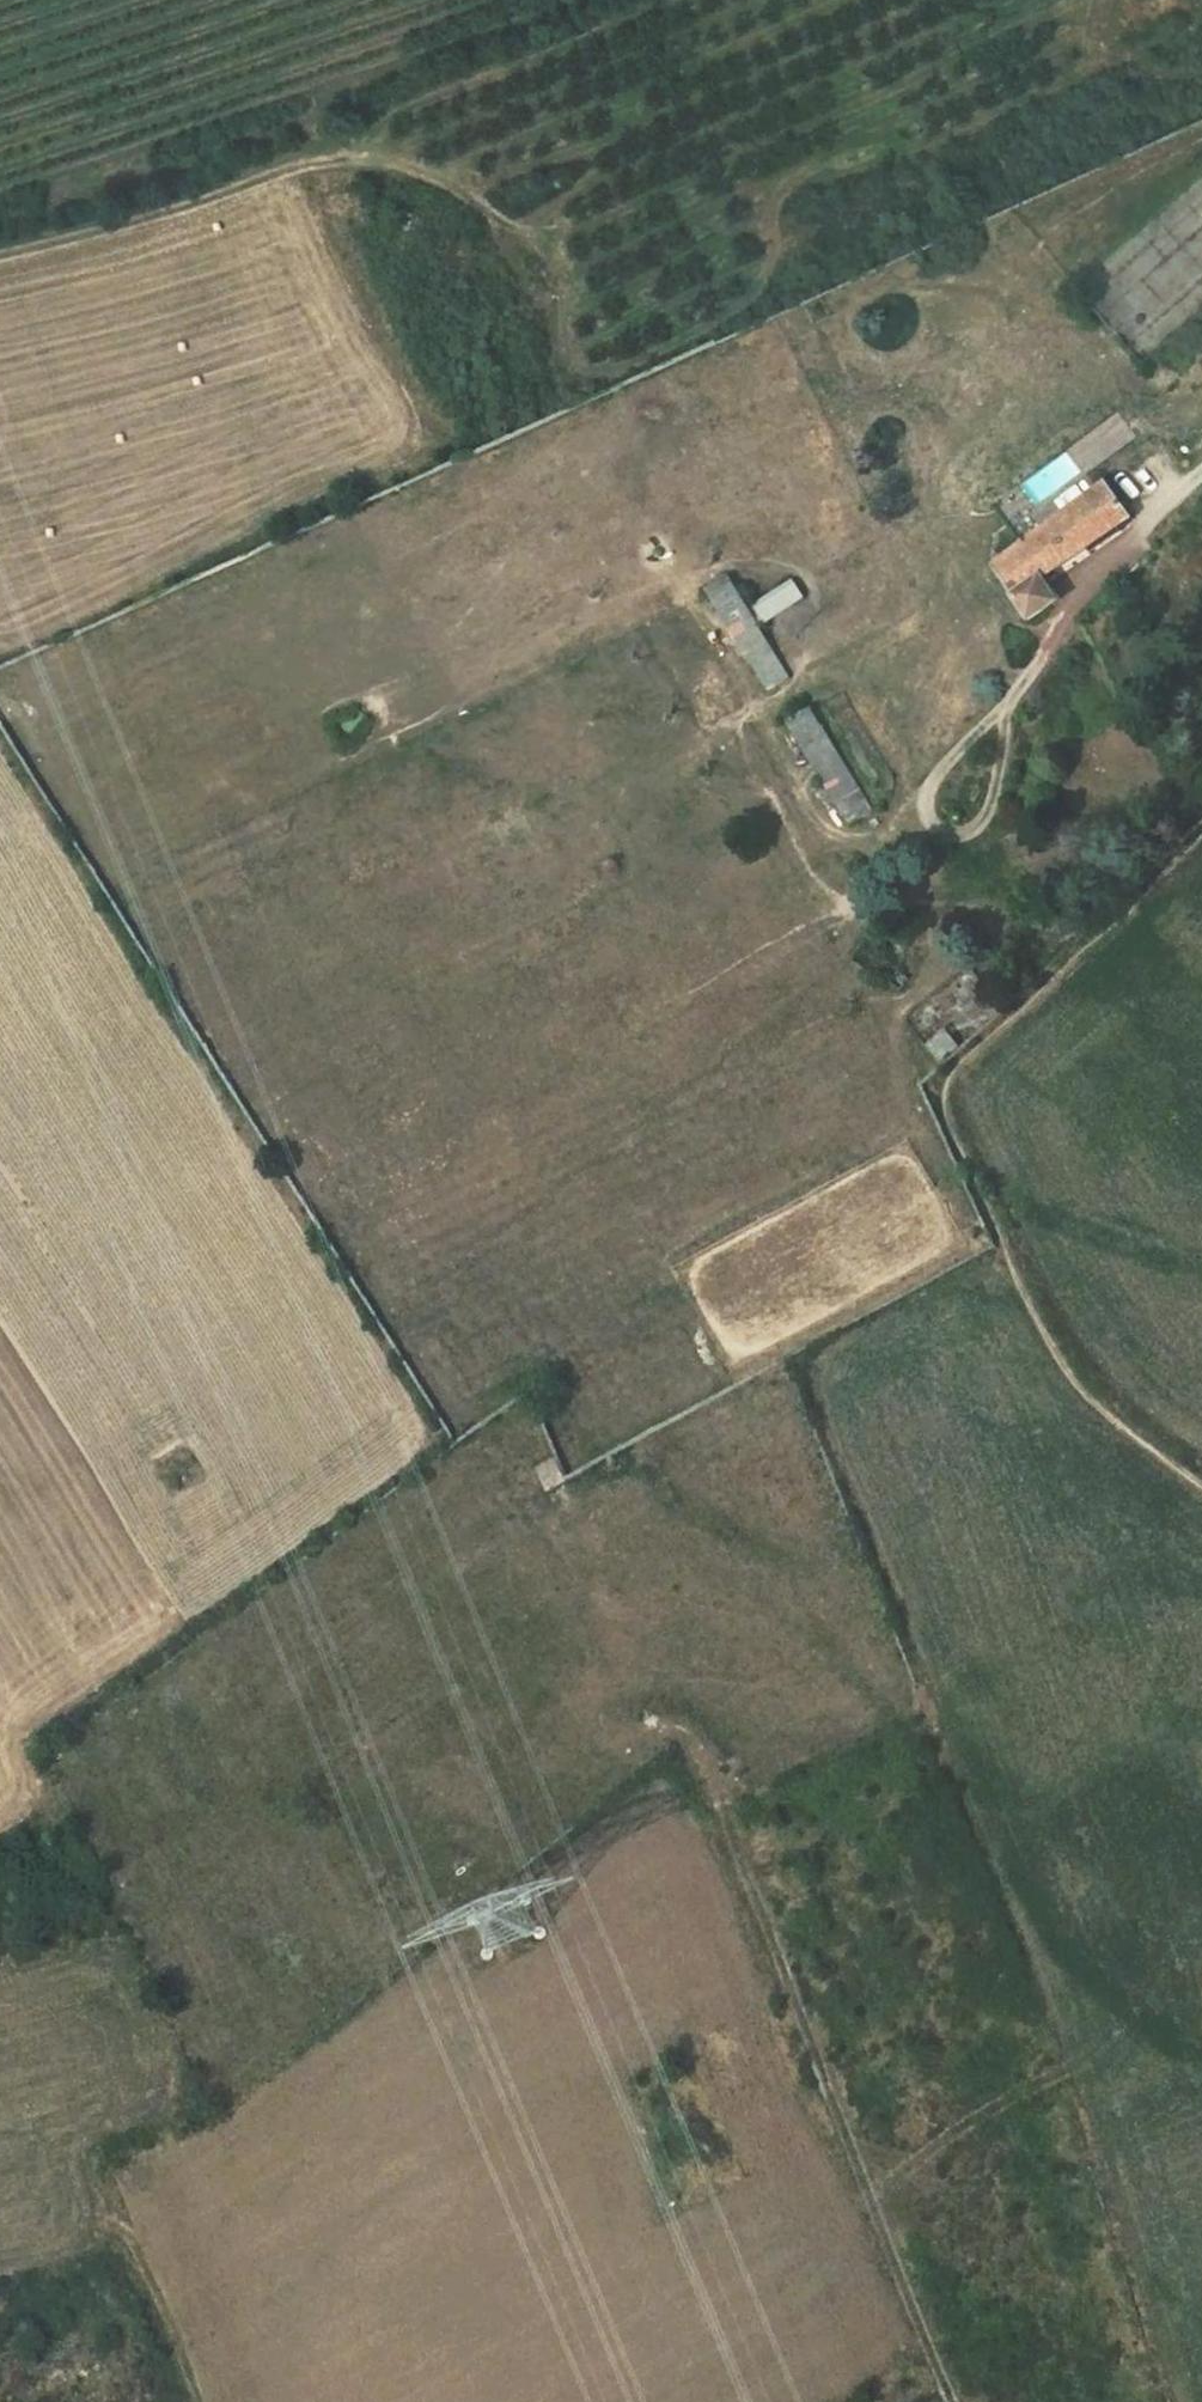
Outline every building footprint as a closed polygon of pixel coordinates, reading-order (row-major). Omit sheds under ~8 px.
[(992,570),(1026,622),(1052,607),(1039,584),(1127,522),(1102,491),(992,570)] [(768,676),(787,665),(721,563),(701,576),(768,676)] [(796,579),(754,604),(766,625),(809,600),(796,579)] [(793,717),(832,810),(860,798),(821,705),(793,717)]
